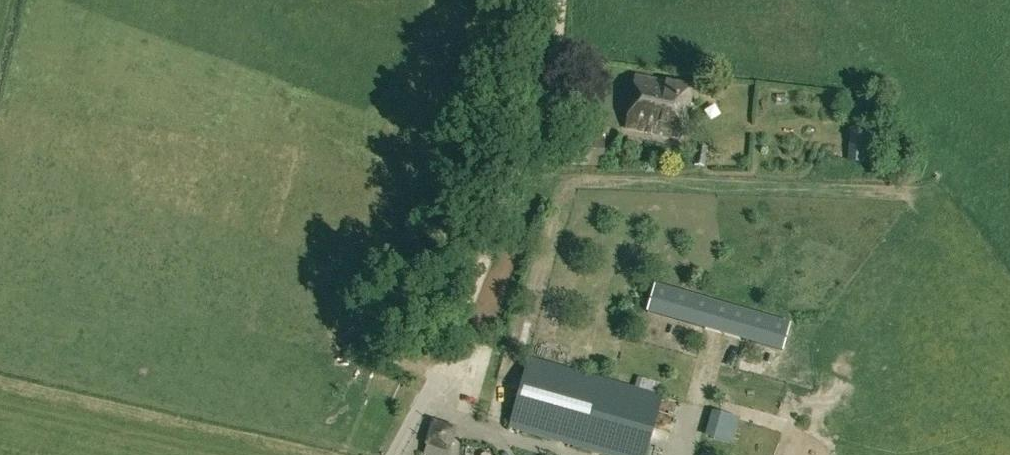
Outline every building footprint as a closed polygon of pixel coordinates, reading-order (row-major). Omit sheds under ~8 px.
[(685,140),(696,87),(638,76),(627,129),(685,140)] [(612,122),(626,124),(631,100),(616,97),(612,122)] [(850,131),(847,161),(875,164),(878,133),(850,131)] [(698,146),(695,164),(708,166),(710,148),(698,146)] [(665,397),(530,358),(510,427),(607,454),(648,454),(665,397)] [(464,423),(434,427),(437,446),(453,443),(455,454),(460,454),(468,454),(464,423)]
